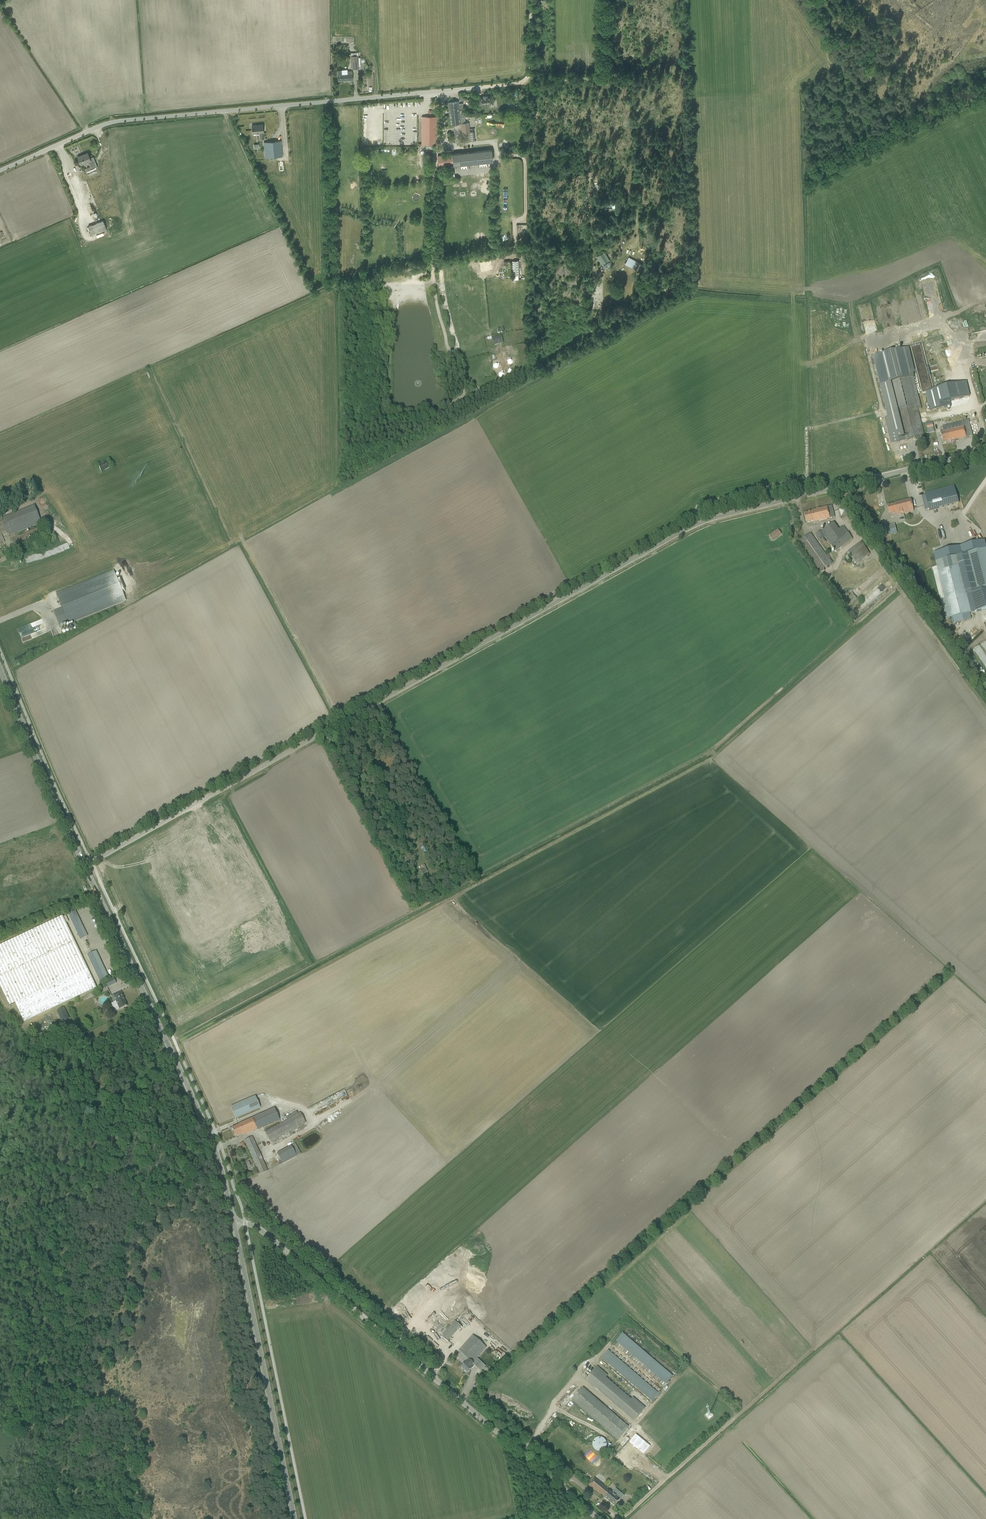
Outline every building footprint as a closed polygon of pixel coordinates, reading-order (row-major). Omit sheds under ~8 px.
[(350,53),(351,69),(359,68),(358,52),(350,53)] [(337,70),(337,76),(338,81),(352,80),(352,71),(347,71),(347,69),(341,70),(337,70)] [(483,96),(477,97),(478,106),(494,104),(493,96),(487,96),(487,95),(483,95),(483,96)] [(465,117),(464,113),(459,113),(459,108),(460,108),(461,108),(462,107),(462,106),(463,105),(462,103),(458,104),(458,101),(448,102),(448,107),(449,112),(450,124),(459,123),(459,126),(461,126),(461,127),(462,142),(470,141),(469,123),(460,123),(460,118),(465,117)] [(422,122),(422,145),(437,145),(437,122),(437,117),(422,117),(422,122)] [(252,133),(260,133),(260,139),(264,139),(263,132),(263,124),(259,125),(256,126),(256,125),(252,125),(252,133)] [(281,141),(264,142),(264,147),(265,154),(282,153),(281,146),(281,141)] [(491,150),(452,154),(454,165),(492,161),(491,150)] [(82,155),(77,157),(81,164),(88,161),(91,169),(97,167),(93,157),(90,158),(88,152),(84,154),(84,155),(82,155)] [(452,154),(437,156),(439,167),(454,165),(452,154)] [(526,231),(527,225),(518,224),(518,230),(522,231),(522,233),(523,233),(523,230),(526,231)] [(596,256),(601,265),(610,260),(605,252),(596,256)] [(625,264),(638,271),(643,263),(630,256),(625,264)] [(493,345),(502,343),(500,335),(491,338),(493,345)] [(954,338),(920,346),(927,373),(921,375),(930,412),(950,407),(949,403),(969,398),(954,338)] [(921,409),(912,373),(913,373),(907,348),(874,356),(889,417),(885,418),(892,444),(924,436),(918,410),(921,409)] [(940,432),(942,439),(943,443),(972,436),(968,420),(942,427),(943,431),(940,432)] [(98,465),(101,472),(110,468),(107,461),(98,465)] [(925,495),(921,496),(925,509),(929,508),(929,511),(939,508),(934,491),(925,493),(925,495)] [(887,506),(889,511),(889,515),(895,513),(896,516),(914,511),(910,499),(894,504),(895,505),(887,506)] [(812,510),(812,512),(804,514),(806,523),(813,521),(813,522),(834,517),(832,506),(812,510)] [(0,523),(0,544),(5,542),(1,534),(8,531),(9,536),(40,523),(33,507),(3,519),(3,521),(0,523)] [(847,508),(839,510),(841,518),(849,516),(847,508)] [(821,532),(835,551),(853,539),(843,526),(838,530),(833,523),(821,532)] [(882,527),(884,536),(892,534),(890,525),(882,527)] [(11,539),(15,548),(44,537),(40,527),(11,539)] [(770,535),(773,540),(781,534),(778,529),(770,535)] [(816,534),(819,539),(820,540),(825,537),(820,531),(816,534)] [(797,542),(819,573),(832,564),(834,563),(828,554),(826,555),(811,533),(797,542)] [(847,552),(856,564),(869,554),(860,542),(847,552)] [(967,553),(976,592),(985,589),(985,548),(967,553)] [(941,600),(946,619),(975,612),(970,593),(966,594),(959,566),(945,570),(943,565),(937,566),(945,599),(941,600)] [(113,571),(57,594),(62,608),(53,612),(60,628),(125,602),(126,602),(122,593),(126,592),(120,578),(117,579),(113,571)] [(881,583),(871,593),(876,599),(887,589),(881,583)] [(842,584),(835,590),(839,594),(845,588),(842,584)] [(848,601),(863,591),(860,585),(849,592),(847,589),(843,592),(848,601)] [(42,619),(17,628),(22,641),(47,632),(42,619)] [(75,911),(68,914),(80,939),(87,936),(75,911)] [(66,923),(68,929),(73,927),(68,915),(64,917),(66,923)] [(14,1003),(15,1003),(24,1022),(96,988),(62,916),(0,945),(0,986),(9,1005),(14,1003)] [(87,955),(99,981),(108,977),(96,951),(87,955)] [(111,996),(114,1002),(116,1002),(119,1009),(127,1006),(124,1000),(124,999),(123,997),(121,992),(111,996)] [(69,1019),(64,1007),(56,1011),(62,1022),(69,1019)] [(231,1107),(236,1118),(260,1107),(255,1096),(231,1107)] [(232,1128),(236,1137),(243,1134),(243,1135),(248,1133),(279,1120),(274,1108),(243,1122),(239,1124),(239,1125),(232,1128)] [(265,1132),(270,1142),(306,1122),(300,1112),(265,1132)] [(246,1140),(244,1140),(247,1146),(252,1158),(259,1175),(268,1171),(260,1155),(260,1153),(258,1149),(254,1141),(252,1137),(246,1140)] [(277,1154),(282,1164),(296,1156),(301,1154),(295,1144),(291,1146),(277,1154)] [(442,1334),(448,1340),(461,1326),(455,1320),(442,1334)] [(617,1341),(666,1383),(673,1376),(623,1334),(617,1341)] [(461,1352),(458,1356),(465,1362),(460,1367),(467,1373),(471,1368),(472,1368),(475,1366),(472,1363),(477,1358),(486,1348),(481,1343),(472,1335),(458,1351),(460,1352),(461,1352)] [(602,1358),(651,1401),(658,1394),(608,1351),(602,1358)] [(606,1377),(607,1376),(597,1367),(586,1379),(634,1421),(645,1408),(632,1398),(631,1399),(606,1377)] [(572,1399),(618,1439),(628,1428),(582,1388),(572,1399)] [(649,1445),(634,1433),(615,1457),(629,1469),(649,1445)] [(592,1444),(592,1445),(592,1446),(593,1446),(593,1447),(593,1448),(594,1448),(594,1449),(595,1450),(596,1450),(596,1451),(597,1451),(598,1451),(599,1451),(600,1451),(601,1451),(602,1451),(603,1451),(603,1450),(604,1450),(605,1449),(605,1448),(606,1448),(606,1447),(606,1446),(607,1446),(607,1445),(607,1444),(607,1443),(606,1442),(606,1441),(605,1440),(605,1439),(604,1439),(604,1438),(603,1438),(602,1438),(601,1437),(600,1437),(599,1437),(598,1437),(597,1437),(596,1438),(595,1438),(595,1439),(594,1439),(594,1440),(593,1441),(593,1442),(592,1443),(592,1444)] [(585,1456),(591,1462),(597,1456),(593,1452),(591,1454),(589,1453),(585,1456)] [(604,1497),(615,1506),(620,1500),(617,1497),(620,1493),(616,1490),(613,1494),(594,1478),(589,1484),(605,1497),(604,1497)]
